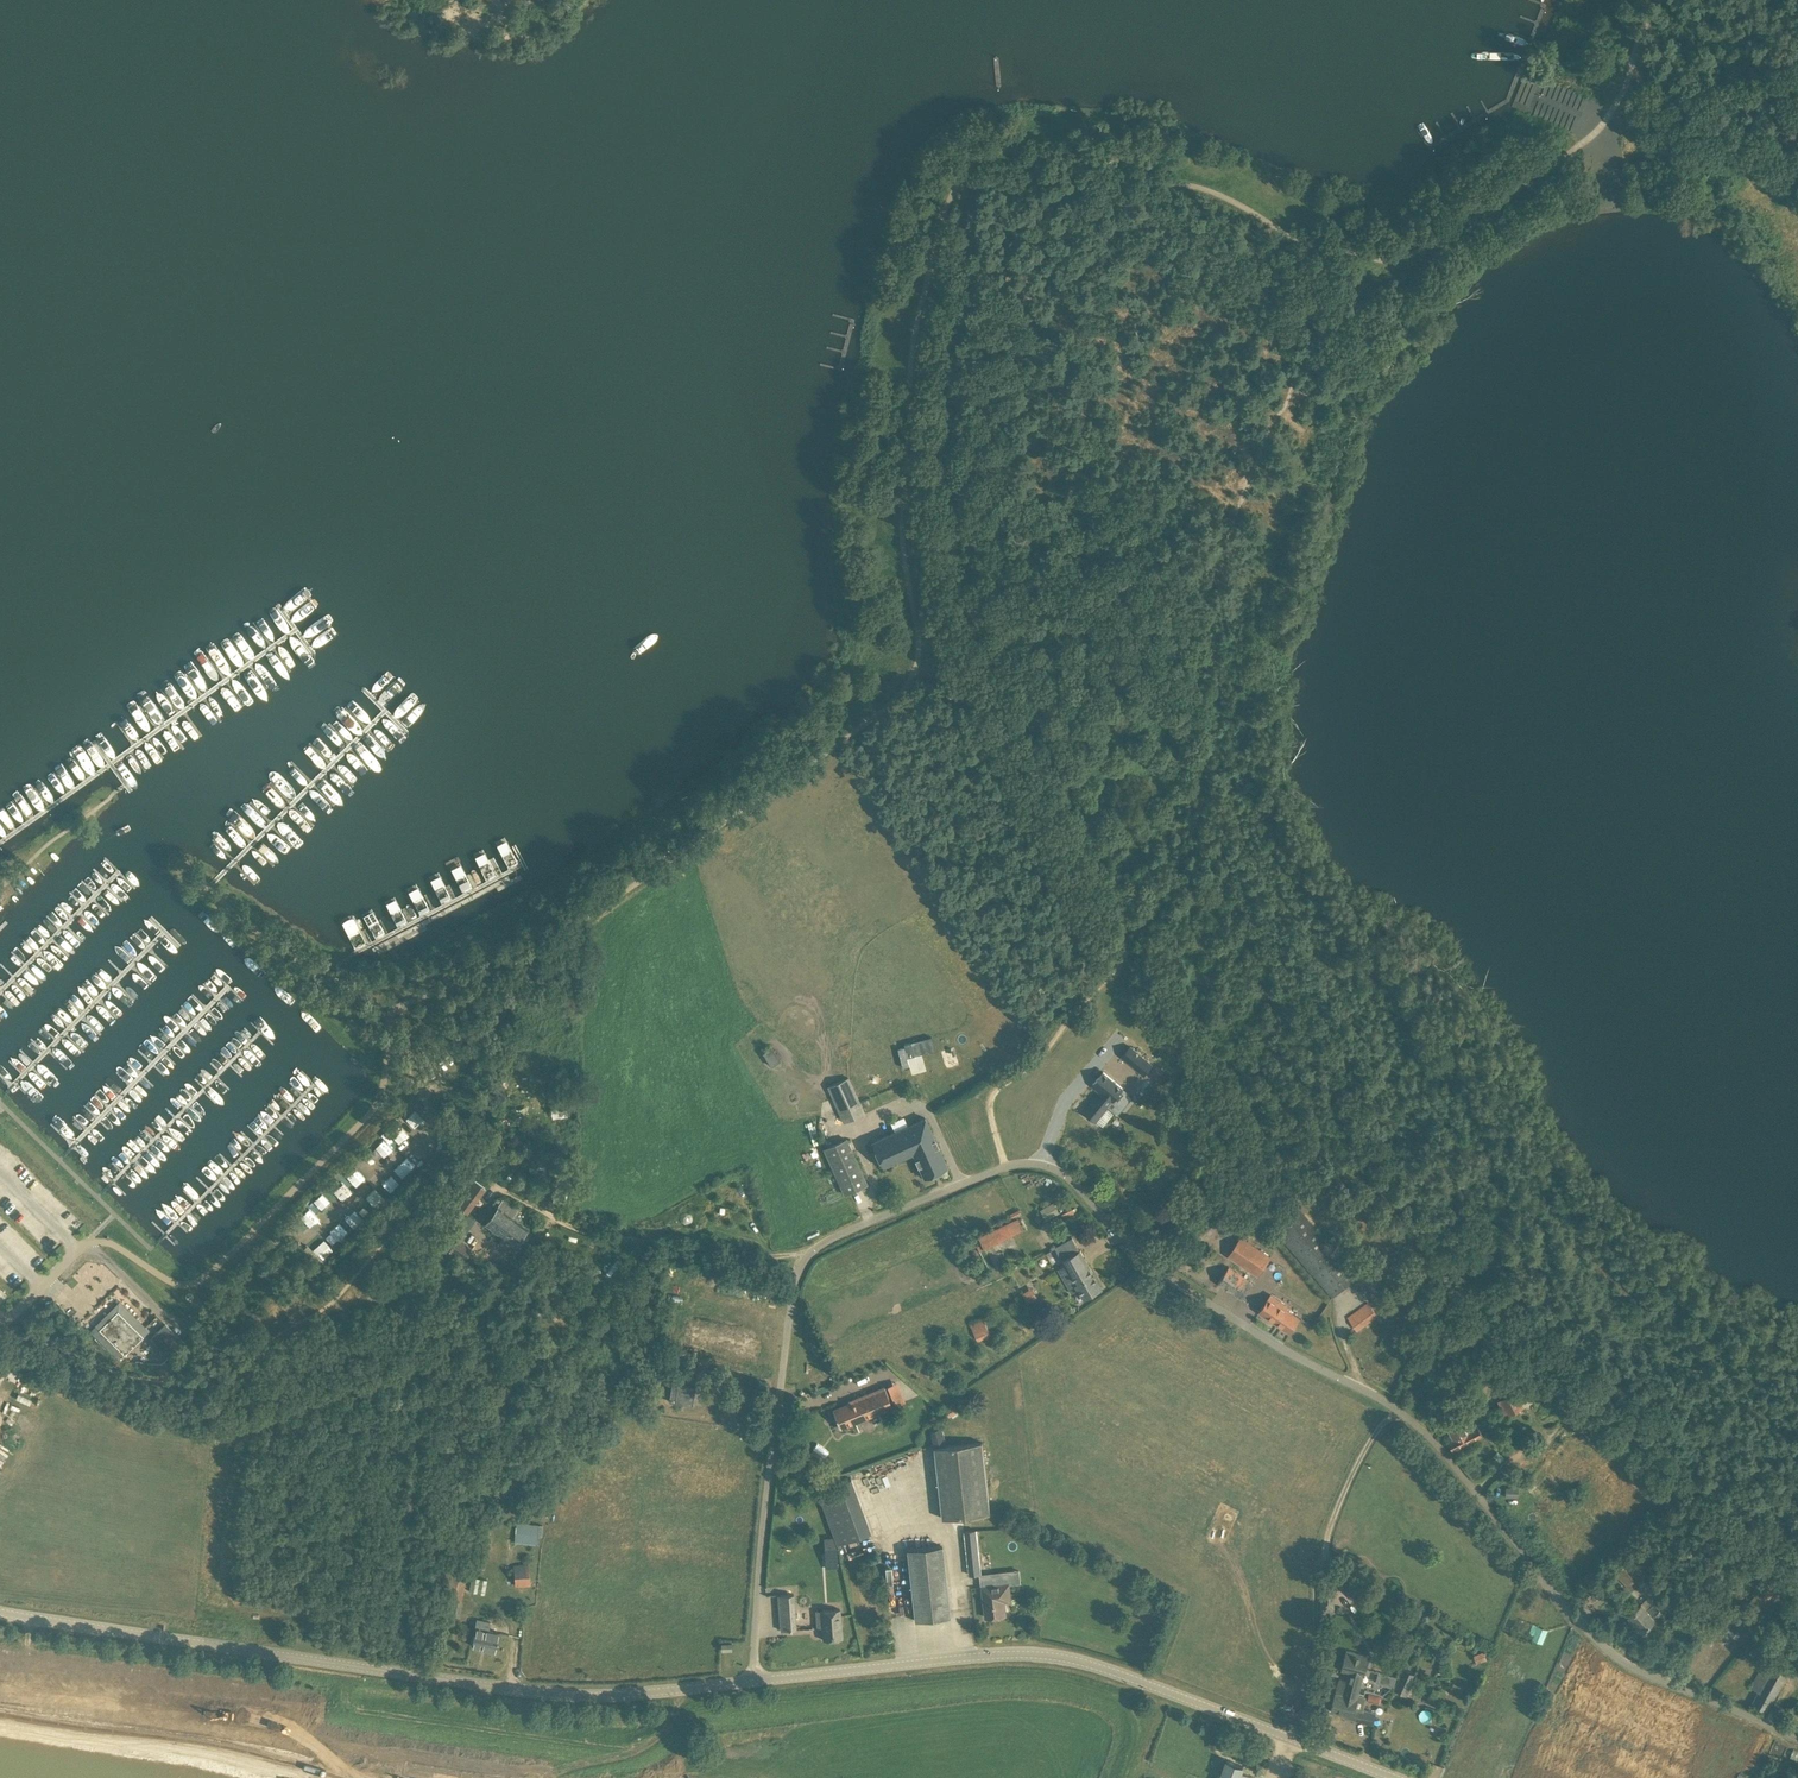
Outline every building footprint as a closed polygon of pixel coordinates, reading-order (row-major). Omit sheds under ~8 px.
[(504,837),(495,842),(509,868),(518,863),(504,837)] [(482,849),(472,854),(486,880),(496,875),(482,849)] [(460,862),(451,867),(464,891),(473,887),(460,862)] [(437,872),(428,877),(442,904),(451,899),(437,872)] [(416,884),(407,889),(420,915),(430,910),(416,884)] [(394,895),(385,900),(398,927),(408,922),(394,895)] [(372,907),(362,912),(376,938),(386,933),(372,907)] [(350,919),(340,924),(354,950),(364,945),(350,919)] [(897,1048),(902,1067),(909,1065),(907,1057),(914,1055),(918,1071),(926,1069),(921,1053),(935,1049),(931,1036),(903,1043),(904,1046),(897,1048)] [(772,1045),(761,1052),(770,1066),(781,1060),(772,1045)] [(1121,1056),(1136,1069),(1146,1058),(1131,1045),(1130,1046),(1121,1056)] [(1112,1078),(1104,1071),(1093,1083),(1102,1090),(1084,1111),(1095,1120),(1096,1119),(1103,1125),(1114,1113),(1107,1107),(1118,1093),(1123,1087),(1112,1078)] [(844,1120),(864,1111),(848,1076),(828,1086),(844,1120)] [(567,1115),(567,1098),(551,1098),(552,1116),(567,1115)] [(415,1109),(406,1117),(414,1126),(423,1118),(415,1109)] [(925,1117),(871,1141),(882,1166),(913,1152),(924,1176),(947,1166),(925,1117)] [(400,1142),(409,1134),(399,1124),(390,1132),(400,1142)] [(824,1148),(839,1182),(844,1193),(867,1183),(846,1137),(824,1148)] [(383,1138),(375,1145),(384,1155),(392,1147),(383,1138)] [(394,1168),(402,1177),(415,1164),(407,1156),(394,1168)] [(356,1166),(347,1175),(356,1185),(366,1177),(356,1166)] [(390,1190),(399,1182),(392,1174),(382,1182),(390,1190)] [(456,1204),(468,1213),(486,1188),(474,1179),(456,1204)] [(333,1190),(343,1200),(352,1191),(343,1180),(333,1190)] [(555,1199),(563,1201),(566,1188),(553,1185),(551,1184),(548,1198),(550,1198),(555,1199)] [(375,1204),(383,1194),(374,1186),(366,1196),(375,1204)] [(314,1199),(322,1208),(330,1200),(322,1191),(314,1199)] [(485,1222),(515,1245),(528,1227),(513,1215),(518,1209),(503,1198),(485,1222)] [(1054,1201),(1040,1208),(1046,1219),(1060,1212),(1054,1201)] [(1274,1226),(1335,1296),(1358,1275),(1297,1206),(1274,1226)] [(300,1215),(310,1226),(319,1218),(310,1207),(300,1215)] [(342,1221),(349,1230),(363,1218),(355,1209),(342,1221)] [(339,1220),(330,1230),(340,1239),(349,1230),(339,1220)] [(992,1230),(997,1241),(1009,1236),(1004,1225),(992,1230)] [(464,1260),(472,1249),(462,1242),(467,1234),(456,1227),(444,1245),(464,1260)] [(1275,1237),(1269,1233),(1263,1240),(1269,1244),(1275,1237)] [(1228,1255),(1258,1274),(1270,1255),(1241,1236),(1228,1255)] [(1079,1287),(1085,1298),(1102,1288),(1081,1249),(1080,1250),(1073,1237),(1056,1247),(1065,1263),(1057,1267),(1071,1291),(1079,1287)] [(323,1258),(334,1248),(324,1239),(314,1249),(323,1258)] [(1253,1282),(1229,1266),(1218,1282),(1242,1299),(1253,1282)] [(1032,1286),(1022,1291),(1028,1303),(1039,1297),(1032,1286)] [(1290,1331),(1300,1316),(1289,1309),(1290,1306),(1271,1294),(1260,1311),(1290,1331)] [(120,1301),(95,1325),(125,1354),(149,1330),(120,1301)] [(1358,1329),(1376,1315),(1368,1304),(1349,1317),(1358,1329)] [(978,1341),(979,1341),(991,1335),(984,1317),(970,1323),(977,1338),(978,1341)] [(152,1337),(169,1353),(183,1338),(166,1322),(152,1337)] [(816,1340),(810,1343),(816,1357),(822,1354),(816,1340)] [(1553,1380),(1545,1385),(1547,1388),(1555,1383),(1553,1380)] [(696,1386),(673,1382),(670,1400),(692,1404),(696,1386)] [(840,1428),(893,1407),(884,1386),(847,1401),(848,1403),(833,1409),(840,1428)] [(1524,1406),(1516,1392),(1504,1398),(1511,1412),(1524,1406)] [(957,1411),(950,1402),(939,1409),(946,1419),(957,1411)] [(1575,1421),(1583,1428),(1590,1421),(1582,1414),(1575,1421)] [(1449,1441),(1454,1450),(1474,1438),(1483,1433),(1479,1426),(1470,1431),(1463,1420),(1448,1428),(1454,1439),(1449,1441)] [(943,1428),(931,1431),(935,1445),(947,1441),(943,1428)] [(981,1441),(934,1447),(943,1516),(989,1511),(981,1441)] [(871,1532),(851,1478),(817,1490),(834,1536),(836,1540),(837,1544),(871,1532)] [(1519,1487),(1506,1487),(1506,1497),(1512,1497),(1519,1497),(1519,1490),(1519,1487)] [(539,1525),(539,1524),(517,1522),(515,1541),(537,1543),(538,1535),(542,1536),(543,1525),(539,1525)] [(965,1530),(966,1544),(978,1543),(977,1529),(965,1530)] [(824,1545),(836,1545),(836,1540),(834,1536),(824,1536),(824,1545)] [(915,1620),(950,1616),(942,1544),(907,1549),(915,1620)] [(981,1571),(980,1557),(967,1559),(969,1573),(981,1571)] [(1346,1575),(1355,1563),(1353,1562),(1347,1557),(1346,1558),(1338,1569),(1346,1575)] [(1644,1576),(1628,1560),(1616,1572),(1633,1588),(1644,1576)] [(529,1563),(514,1564),(515,1586),(530,1585),(529,1563)] [(485,1592),(488,1578),(471,1575),(469,1589),(485,1592)] [(1341,1590),(1348,1596),(1357,1584),(1350,1578),(1341,1590)] [(1643,1579),(1638,1583),(1642,1587),(1646,1582),(1643,1579)] [(1767,1601),(1776,1590),(1764,1580),(1755,1590),(1758,1593),(1767,1601)] [(1009,1582),(983,1585),(986,1616),(1006,1614),(1005,1600),(1004,1595),(1011,1594),(1009,1582)] [(796,1628),(794,1593),(778,1594),(781,1629),(796,1628)] [(768,1614),(778,1614),(777,1594),(767,1594),(768,1614)] [(1643,1630),(1660,1614),(1658,1611),(1661,1608),(1649,1596),(1642,1603),(1629,1615),(1643,1630)] [(1426,1606),(1414,1601),(1409,1612),(1421,1618),(1425,1608),(1426,1606)] [(818,1627),(822,1627),(823,1639),(842,1638),(842,1632),(840,1608),(817,1609),(818,1627)] [(1743,1609),(1727,1627),(1737,1635),(1752,1617),(1743,1609)] [(496,1649),(498,1644),(500,1632),(489,1629),(491,1622),(477,1619),(471,1644),(496,1649)] [(1529,1637),(1543,1643),(1549,1628),(1535,1623),(1529,1637)] [(1337,1692),(1336,1692),(1347,1695),(1347,1692),(1358,1695),(1360,1687),(1365,1670),(1369,1655),(1347,1650),(1342,1669),(1349,1671),(1347,1681),(1340,1679),(1337,1692)] [(1487,1658),(1484,1650),(1474,1654),(1477,1662),(1487,1658)] [(1751,1687),(1759,1691),(1753,1702),(1767,1710),(1788,1671),(1766,1659),(1751,1687)] [(1417,1673),(1404,1667),(1394,1688),(1407,1694),(1417,1673)] [(1336,1691),(1331,1711),(1352,1716),(1352,1718),(1373,1723),(1376,1710),(1369,1708),(1362,1708),(1355,1706),(1358,1695),(1347,1692),(1347,1695),(1336,1692),(1336,1691)] [(1370,1693),(1368,1700),(1378,1703),(1380,1695),(1370,1693)] [(1219,1735),(1209,1735),(1210,1748),(1219,1748),(1219,1735)] [(1221,1777),(1225,1777),(1250,1777),(1251,1775),(1241,1772),(1244,1766),(1228,1759),(1221,1777)]
